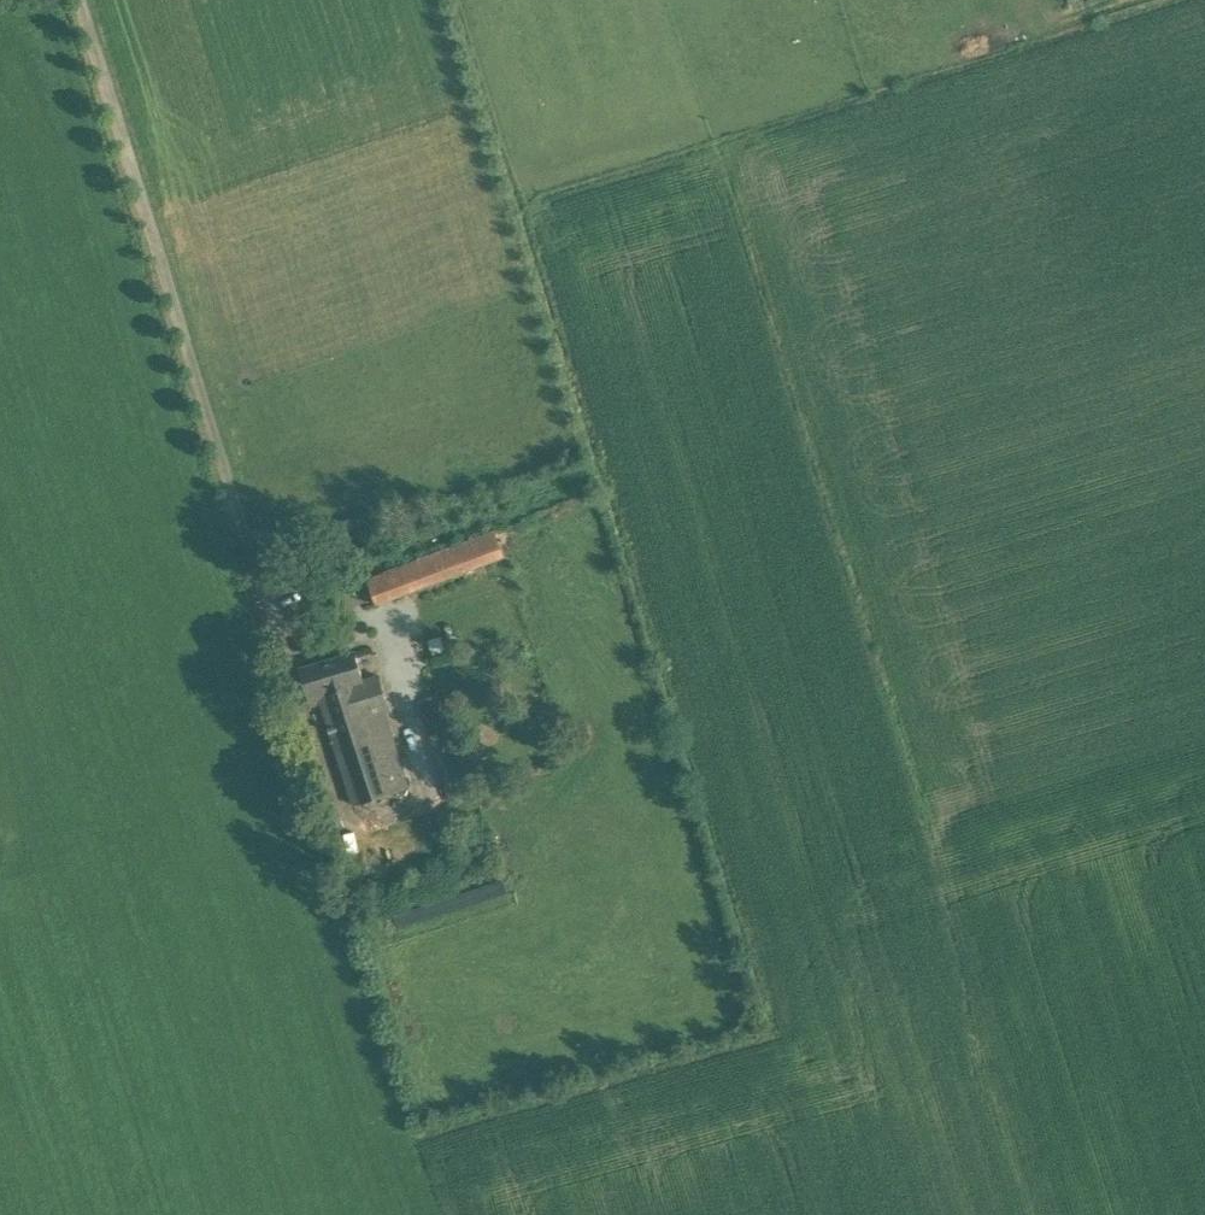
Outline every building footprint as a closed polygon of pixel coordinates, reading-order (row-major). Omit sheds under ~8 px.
[(368,578),(378,603),(504,556),(495,531),(368,578)] [(390,708),(386,698),(380,675),(364,680),(355,651),(301,667),(312,705),(322,702),(352,806),(409,787),(385,710),(390,708)]
